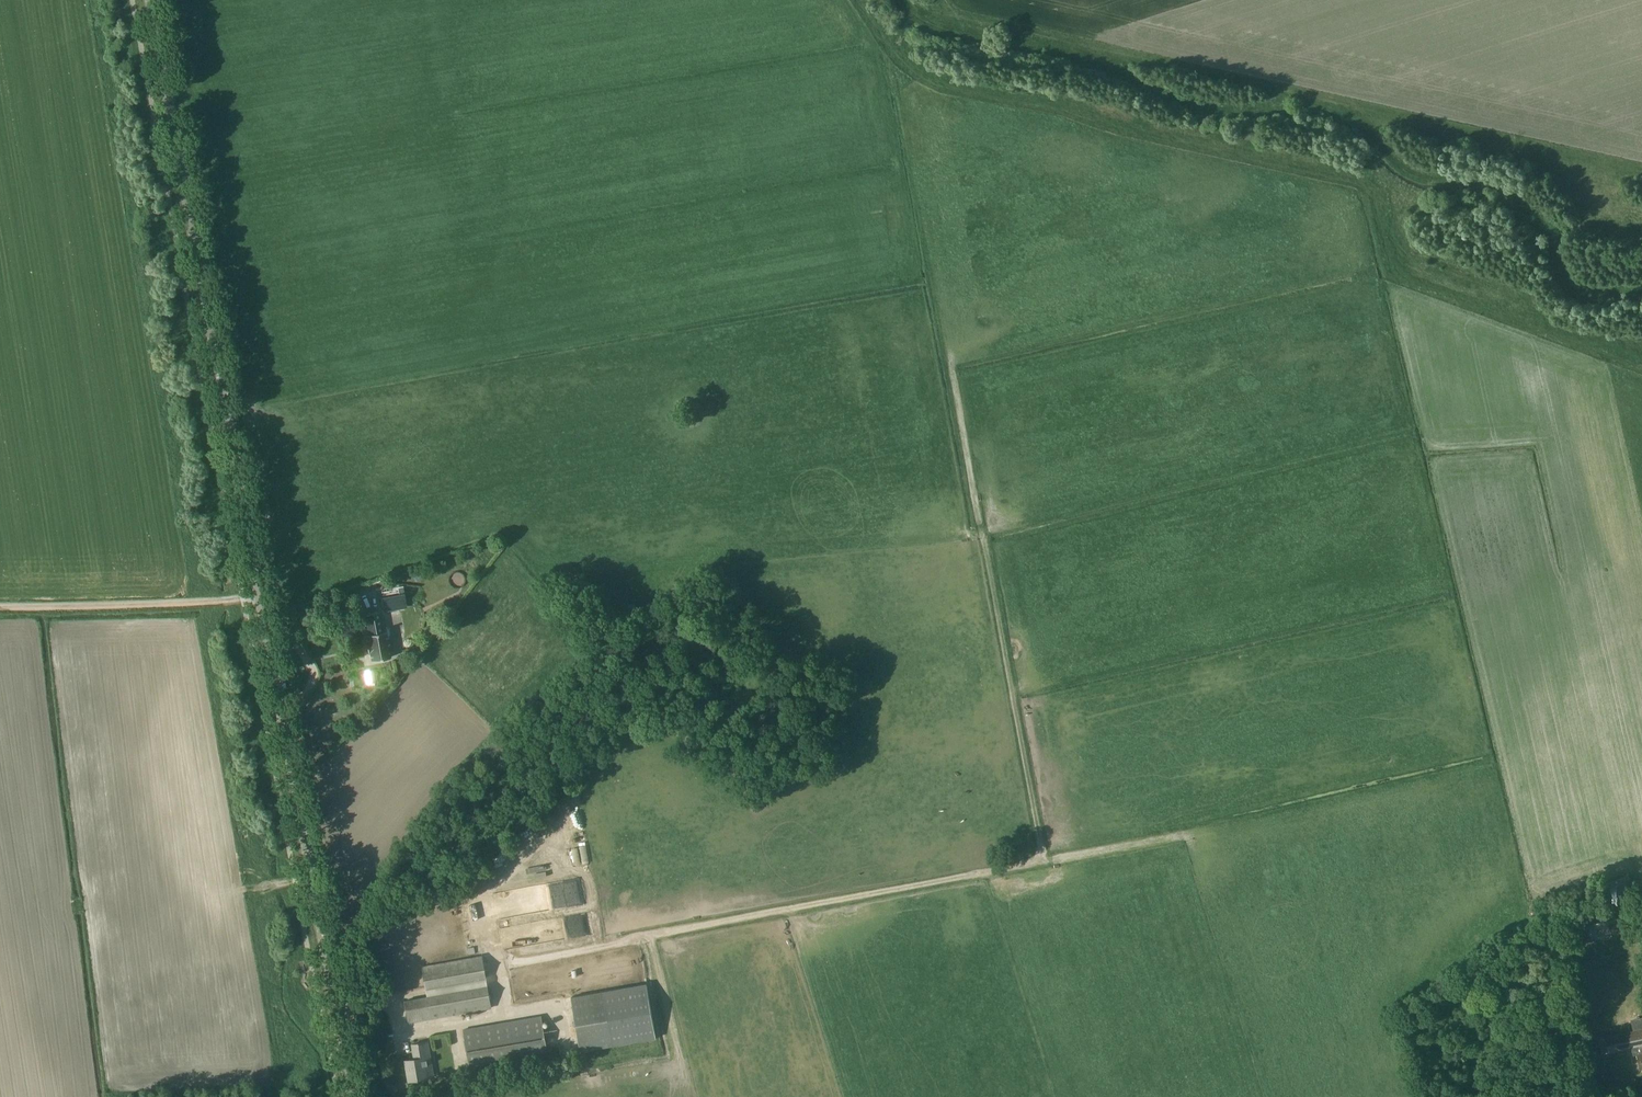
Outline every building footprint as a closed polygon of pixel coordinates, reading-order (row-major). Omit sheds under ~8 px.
[(413,575),(415,581),(423,579),(420,573),(413,575)] [(372,661),(391,657),(386,632),(384,632),(380,611),(366,614),(370,635),(368,635),(369,645),(367,645),(368,652),(370,651),(372,661)] [(350,685),(358,684),(357,674),(349,675),(350,685)] [(527,886),(499,890),(502,915),(583,904),(583,899),(575,900),(575,895),(579,895),(578,888),(572,889),(570,879),(534,884),(535,894),(529,895),(527,886)] [(589,932),(585,914),(578,916),(579,919),(564,923),(568,938),(589,932)] [(427,989),(487,979),(483,957),(424,967),(427,987),(427,989)] [(647,983),(571,997),(581,1051),(656,1038),(647,983)] [(492,1008),(488,986),(429,997),(405,1001),(409,1022),(492,1008)] [(541,1018),(464,1031),(471,1071),(548,1058),(541,1018)] [(1604,1038),(1607,1053),(1630,1048),(1631,1052),(1635,1051),(1639,1069),(1641,1069),(1641,1018),(1631,1020),(1633,1031),(1604,1038)] [(425,1067),(432,1066),(428,1041),(412,1044),(415,1058),(406,1060),(409,1081),(427,1077),(425,1067)] [(1608,1066),(1595,1068),(1597,1082),(1611,1079),(1608,1066)]
